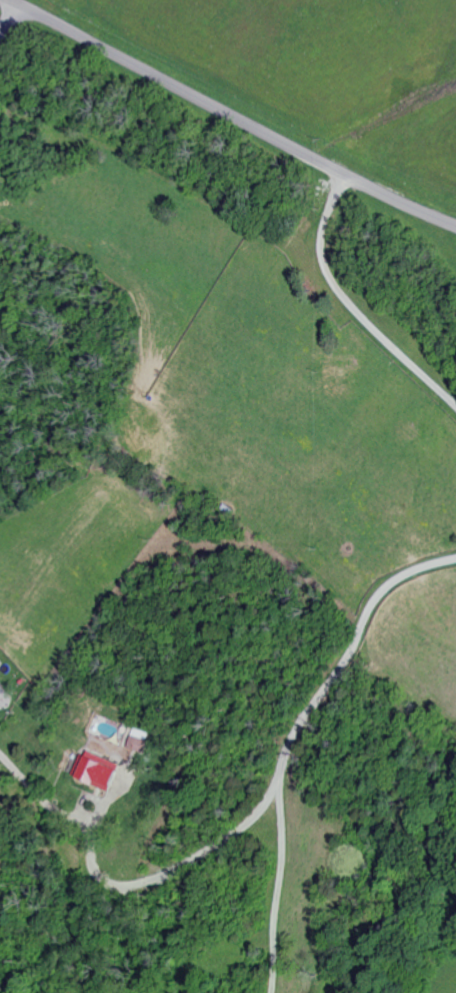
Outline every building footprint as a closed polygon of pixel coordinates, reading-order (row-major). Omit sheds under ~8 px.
[(146,753),(151,733),(135,729),(130,749),(146,753)] [(78,777),(119,790),(126,767),(85,754),(78,777)]
